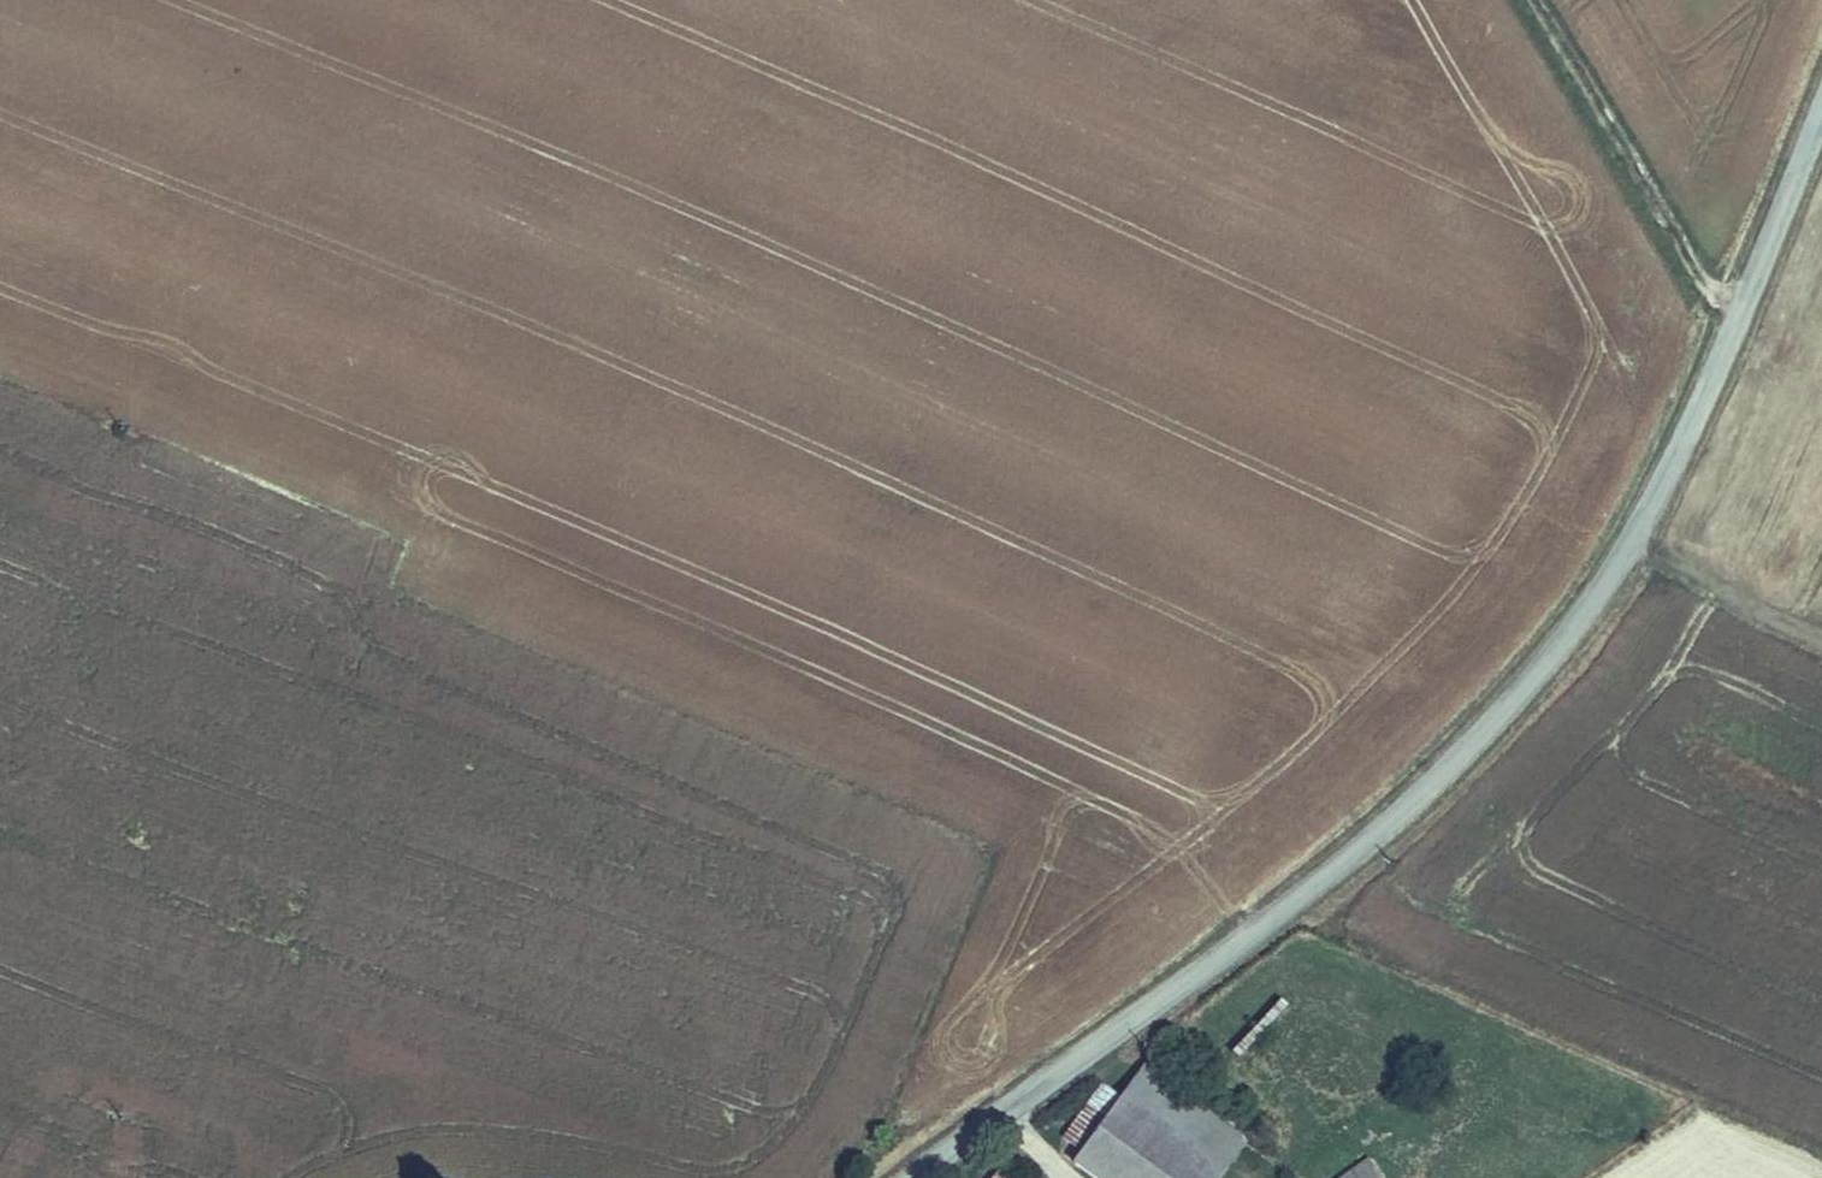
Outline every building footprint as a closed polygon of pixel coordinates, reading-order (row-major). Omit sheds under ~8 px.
[(1118,1092),(1090,1135),(1073,1123),(1046,1164),(1064,1175),(1062,1177),(1207,1177),(1220,1158),(1118,1092)] [(1323,1177),(1343,1177),(1353,1155),(1336,1148),(1323,1177)]
